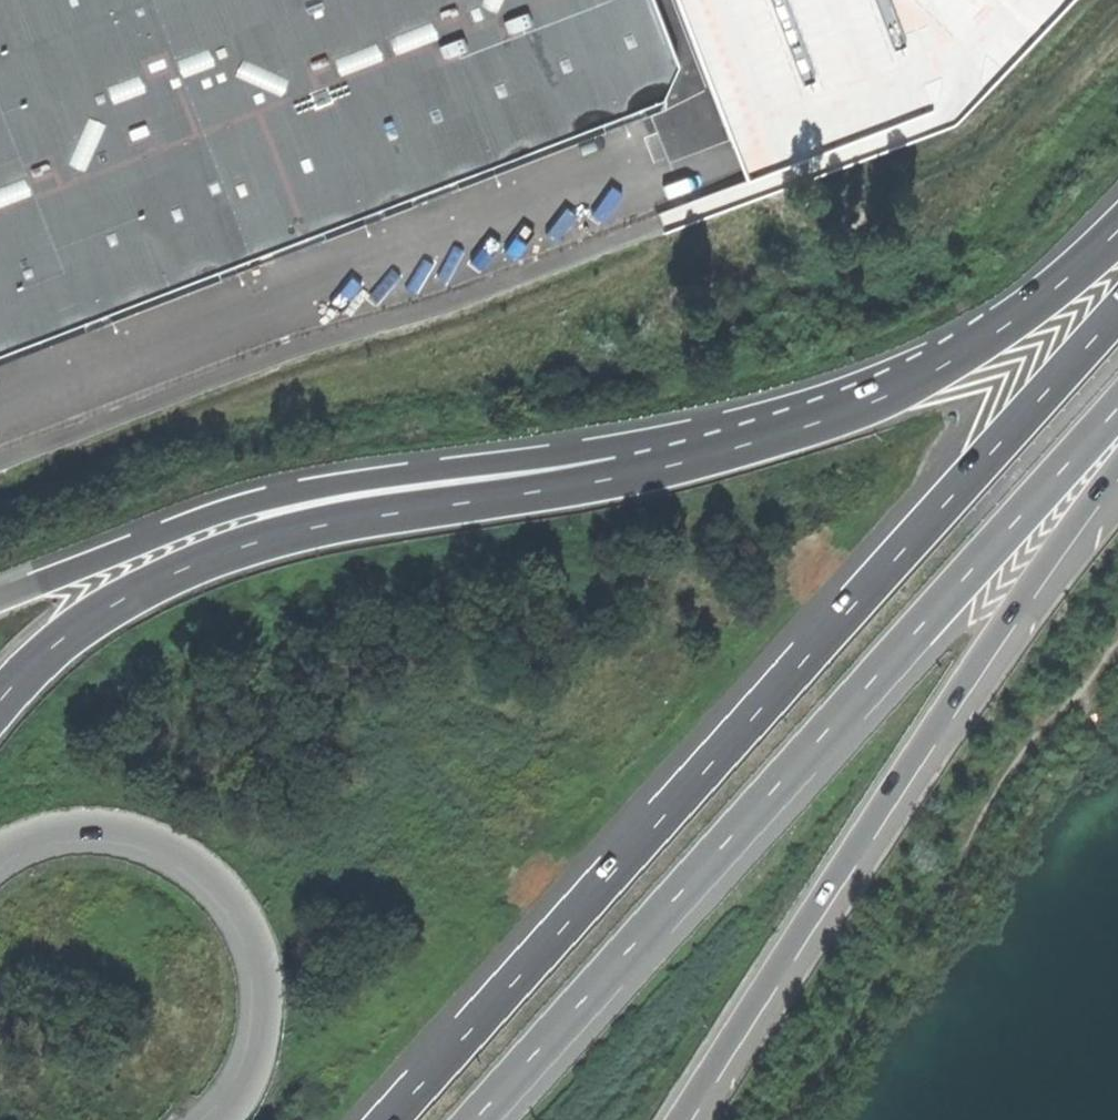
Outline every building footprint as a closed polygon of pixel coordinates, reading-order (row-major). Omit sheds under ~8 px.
[(675,67),(650,0),(0,0),(0,355),(88,320),(99,300),(117,310),(218,271),(227,251),(244,261),(345,222),(355,202),(373,212),(475,173),(484,154),(502,163),(604,124),(614,105),(631,114),(660,103),(675,67)] [(748,182),(933,112),(945,119),(957,126),(1076,0),(679,0),(748,182)]
